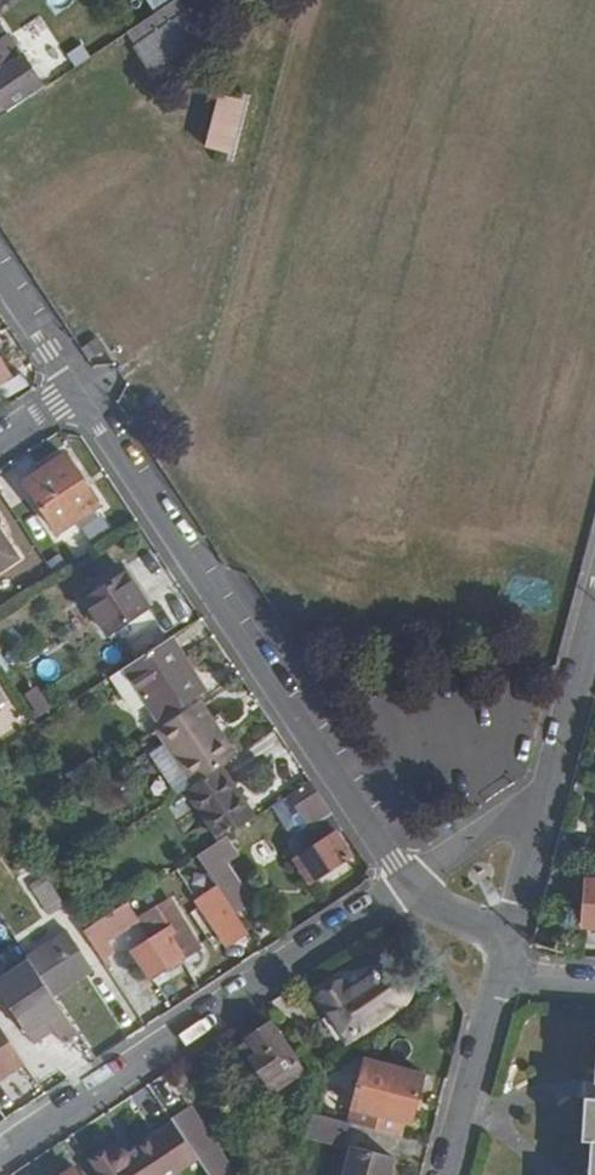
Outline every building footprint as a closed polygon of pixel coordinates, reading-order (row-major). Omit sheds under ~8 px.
[(178,0),(150,0),(160,15),(180,2),(178,0)] [(146,73),(203,37),(180,2),(160,15),(124,39),(146,73)] [(9,39),(0,44),(0,113),(10,107),(13,112),(45,91),(9,39)] [(257,164),(270,114),(218,101),(205,151),(257,164)] [(0,359),(0,383),(11,376),(0,359)] [(98,510),(65,457),(24,485),(57,537),(98,510)] [(0,531),(0,569),(17,558),(0,531)] [(109,637),(149,609),(126,574),(85,602),(109,637)] [(204,692),(174,642),(151,656),(149,653),(124,669),(159,721),(204,692)] [(235,759),(197,702),(154,730),(194,786),(223,767),(235,759)] [(257,819),(223,767),(194,786),(186,791),(220,843),(257,819)] [(345,833),(311,782),(292,795),(294,798),(243,831),(250,840),(300,806),(312,824),(309,826),(315,835),(305,843),(308,848),(299,856),(302,862),(299,865),(312,884),(348,859),(335,839),(345,833)] [(250,902),(224,861),(207,872),(225,900),(234,913),(250,902)] [(587,880),(585,927),(594,928),(594,880),(587,880)] [(63,903),(48,881),(33,892),(48,914),(63,903)] [(234,913),(225,900),(204,915),(223,943),(244,928),(234,913)] [(109,942),(139,921),(129,905),(84,935),(102,962),(116,953),(109,942)] [(197,956),(180,929),(138,958),(155,986),(197,956)] [(93,969),(67,931),(26,957),(31,965),(52,997),(93,969)] [(31,965),(0,985),(0,993),(27,1036),(48,1022),(62,1045),(77,1035),(52,997),(31,965)] [(345,1040),(404,1002),(409,994),(408,980),(401,971),(393,968),(383,968),(382,966),(377,969),(376,973),(348,992),(343,984),(318,1000),(345,1040)] [(301,1070),(271,1026),(250,1040),(254,1045),(245,1051),(270,1091),(301,1070)] [(0,1028),(0,1079),(24,1064),(0,1028)] [(409,1125),(422,1077),(367,1061),(348,1123),(400,1137),(403,1124),(409,1125)] [(587,1100),(584,1146),(593,1146),(592,1174),(594,1174),(594,1100),(587,1100)] [(191,1111),(172,1123),(174,1125),(199,1161),(209,1174),(234,1174),(191,1111)] [(340,1144),(346,1122),(313,1113),(307,1134),(340,1144)] [(199,1161),(174,1125),(128,1157),(123,1152),(118,1149),(109,1149),(89,1163),(97,1174),(178,1174),(199,1161)] [(396,1160),(355,1150),(348,1174),(392,1174),(396,1160)]
